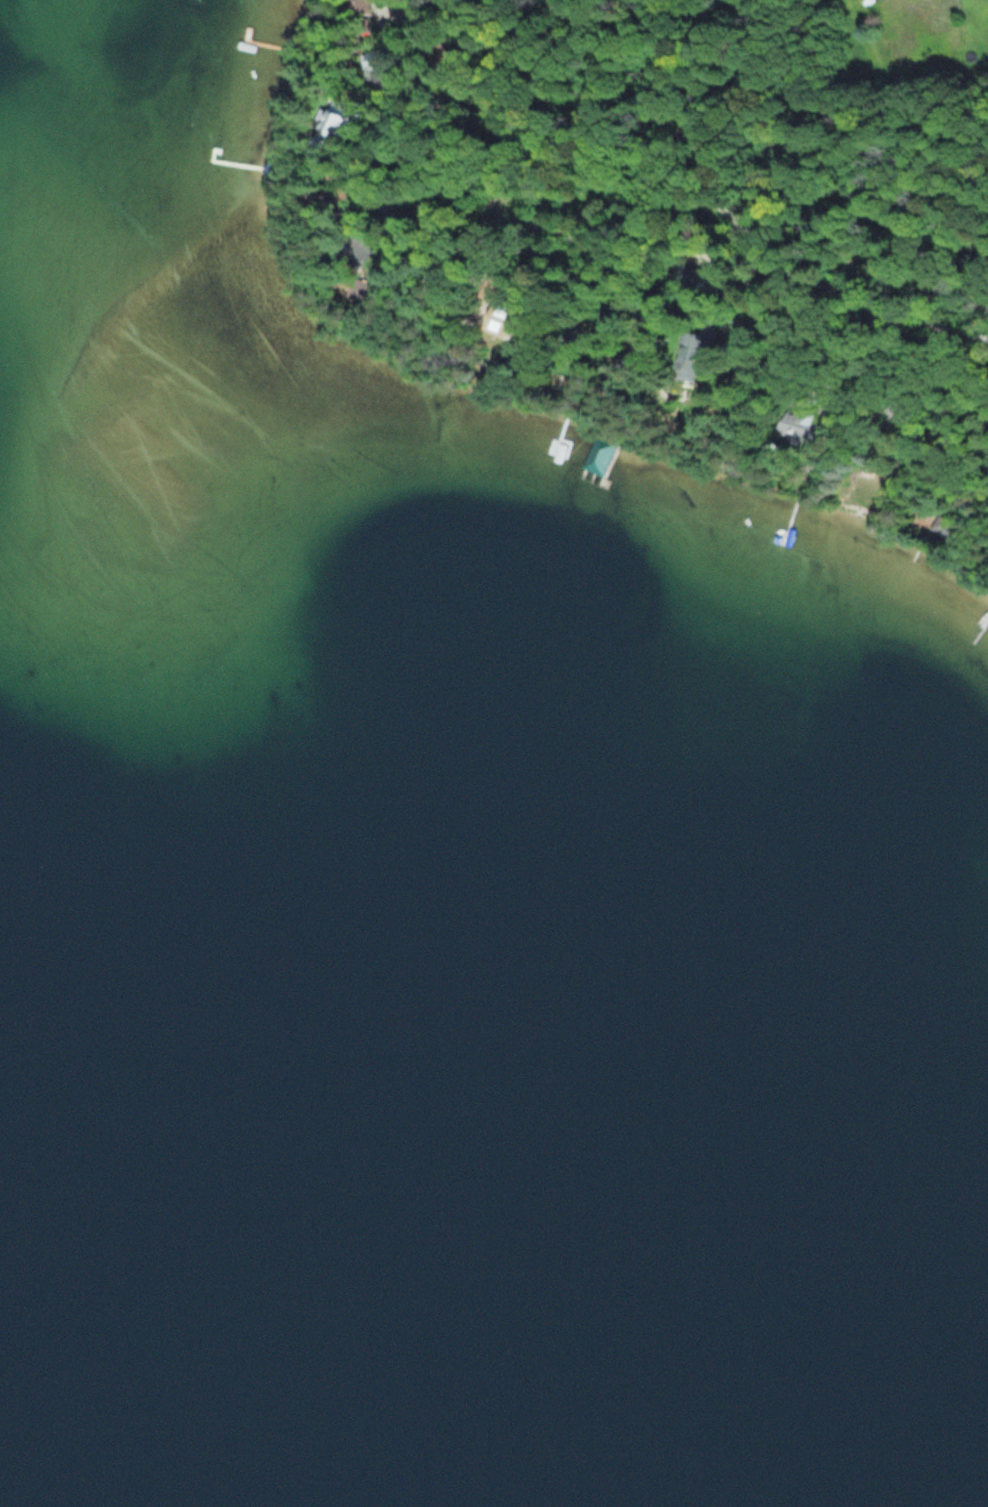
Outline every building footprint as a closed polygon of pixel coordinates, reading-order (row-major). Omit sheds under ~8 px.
[(390,48),(366,48),(366,68),(390,68),(390,48)] [(347,123),(358,127),(365,109),(334,98),(330,110),(321,106),(315,125),(321,127),(314,146),(331,152),(335,139),(341,141),(347,123)] [(686,366),(701,371),(712,339),(697,334),(686,366)] [(781,440),(820,448),(826,417),(787,409),(781,440)] [(595,430),(619,441),(603,474),(581,465),(595,430)]
